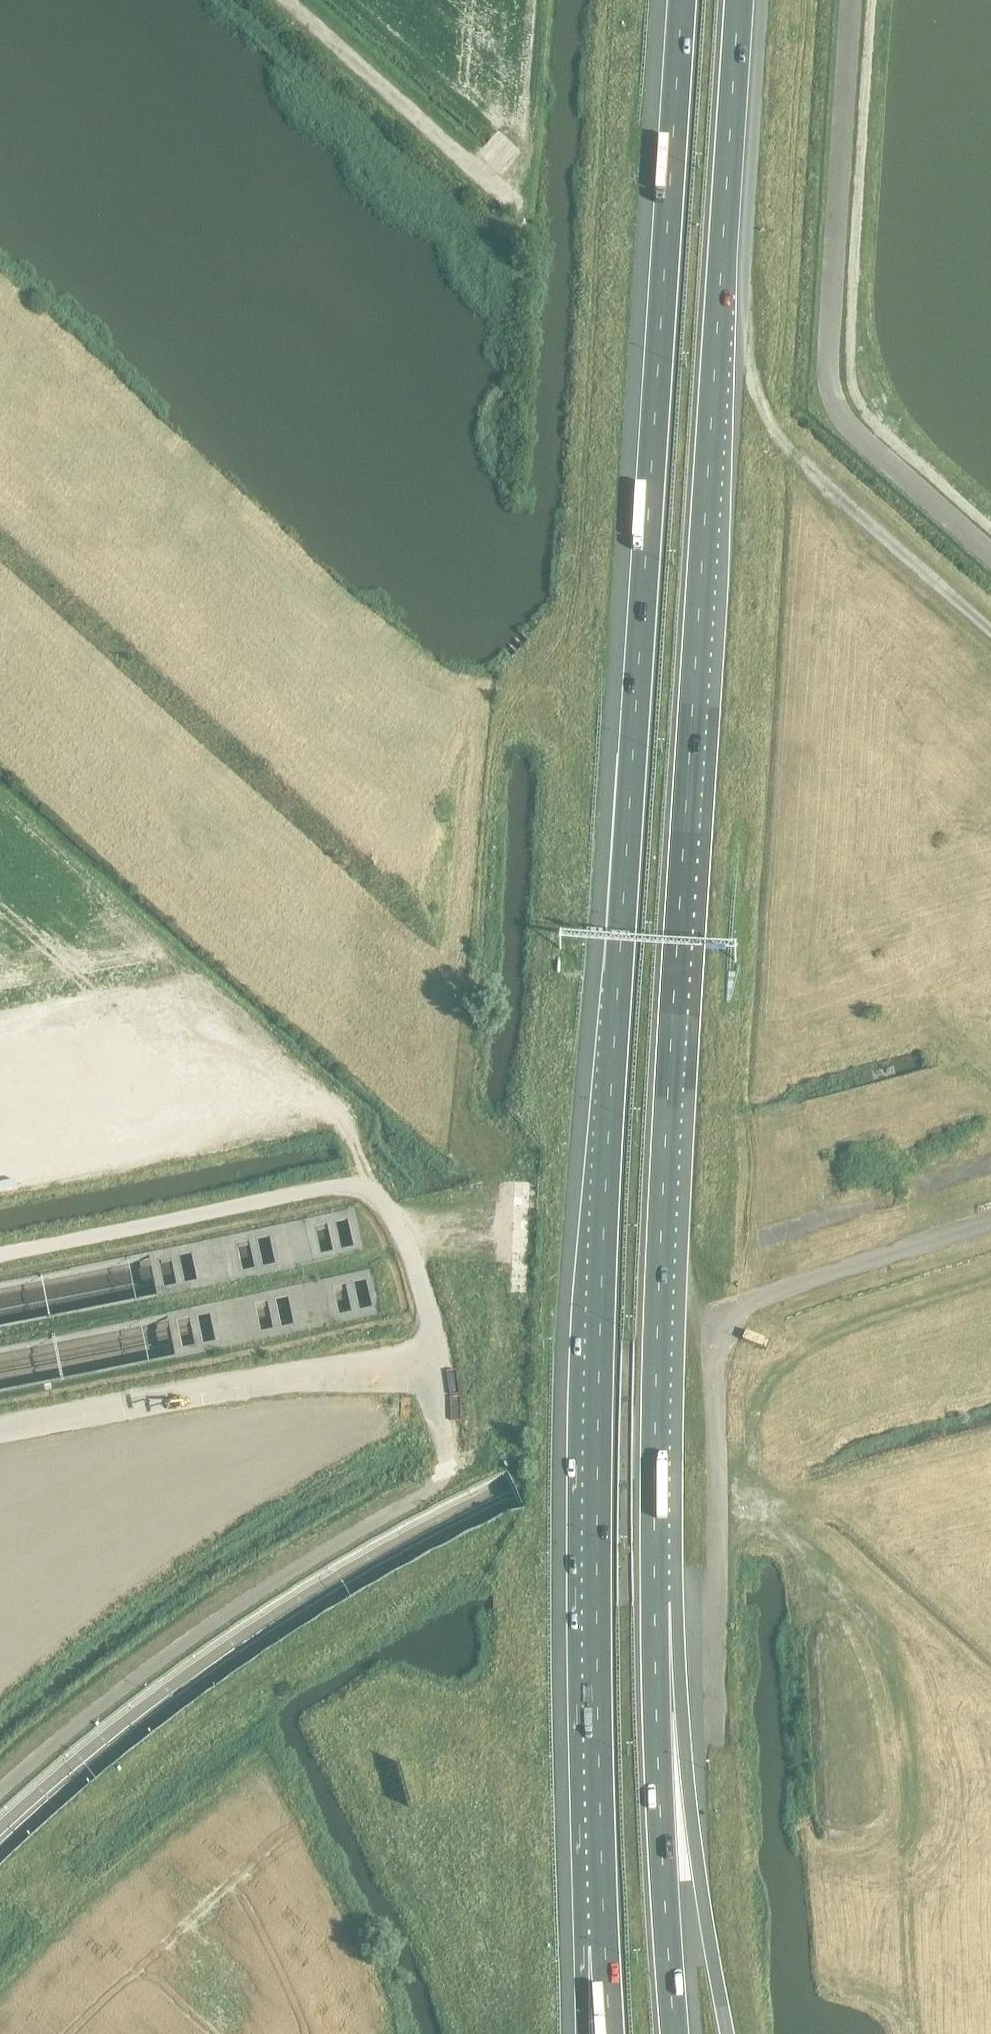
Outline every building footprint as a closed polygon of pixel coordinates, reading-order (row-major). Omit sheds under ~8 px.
[(366,1255),(362,1241),(359,1225),(356,1212),(147,1256),(150,1270),(153,1286),(156,1299),(366,1255)] [(376,1302),(373,1285),(370,1275),(170,1318),(172,1329),(176,1345),(179,1362),(380,1318),(376,1302)]
